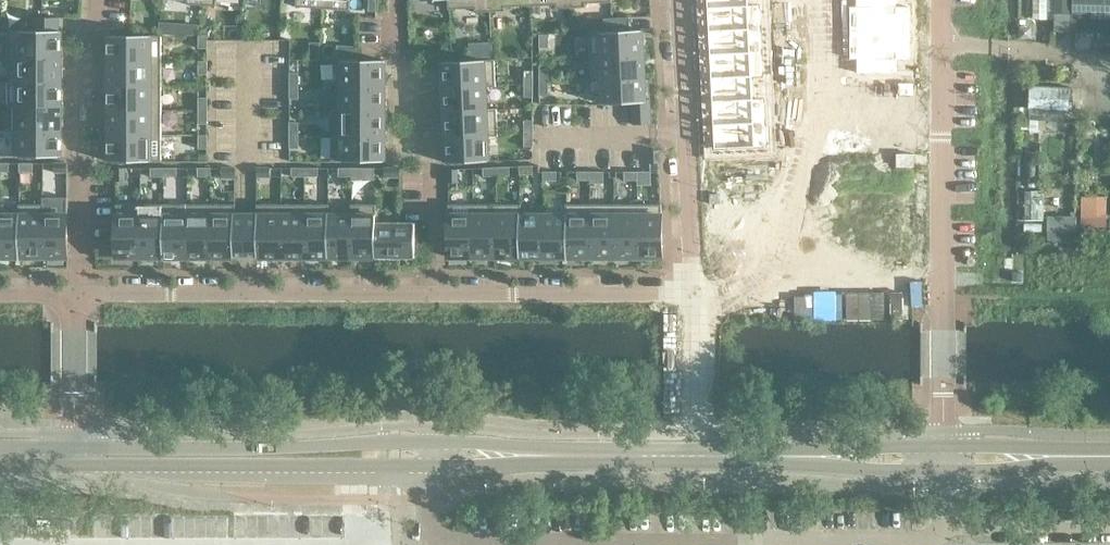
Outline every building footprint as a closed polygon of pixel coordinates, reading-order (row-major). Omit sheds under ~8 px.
[(322,8),(349,9),(350,0),(323,0),(322,8)] [(489,0),(449,0),(449,9),(474,8),(475,12),(490,11),(489,0)] [(530,0),(489,0),(490,11),(504,10),(504,6),(530,5),(530,0)] [(530,5),(555,4),(555,8),(570,7),(570,0),(530,0),(530,5)] [(849,5),(849,32),(910,32),(910,5),(897,5),(897,0),(856,0),(856,5),(849,5)] [(1032,17),(1046,18),(1047,0),(1033,0),(1032,17)] [(1053,30),(1109,32),(1109,0),(1054,0),(1054,13),(1053,30)] [(797,3),(788,3),(788,16),(798,16),(797,3)] [(760,4),(707,7),(708,30),(761,28),(760,4)] [(59,30),(59,18),(59,17),(36,17),(34,17),(34,30),(59,30)] [(629,17),(604,19),(605,31),(630,29),(629,17)] [(160,22),(159,35),(161,35),(179,35),(180,23),(160,22)] [(761,28),(708,30),(709,54),(762,51),(761,28)] [(643,54),(642,29),(630,29),(605,31),(589,32),(590,56),(643,54)] [(61,56),(61,30),(59,30),(34,30),(8,30),(8,56),(61,56)] [(910,32),(849,32),(849,59),(856,59),(856,74),(897,74),(897,59),(910,59),(910,32)] [(207,35),(198,34),(198,48),(207,48),(207,35)] [(548,34),(539,34),(539,47),(548,47),(548,34)] [(108,35),(108,61),(161,61),(161,35),(159,35),(108,35)] [(798,36),(789,37),(790,50),(799,49),(798,36)] [(358,46),(348,45),(347,59),(357,59),(358,46)] [(799,49),(790,50),(790,63),(799,63),(799,49)] [(762,51),(709,54),(710,77),(763,75),(762,51)] [(644,77),(643,54),(590,56),(591,80),(644,77)] [(61,81),(61,56),(8,56),(8,81),(61,81)] [(384,85),(384,59),(337,59),(337,85),(384,85)] [(442,61),(443,87),(495,84),(494,59),(472,60),(464,60),(442,61)] [(207,60),(198,60),(198,74),(207,74),(207,60)] [(161,85),(161,61),(108,61),(108,85),(161,85)] [(548,68),(539,68),(539,82),(548,82),(548,68)] [(533,70),(524,70),(524,83),(533,83),(533,70)] [(298,72),(290,72),(290,85),(298,85),(298,72)] [(763,75),(710,77),(712,101),(764,98),(764,97),(754,97),(753,76),(763,76),(763,75)] [(645,99),(644,77),(591,80),(591,81),(602,80),(603,104),(632,102),(633,124),(651,123),(650,98),(645,99)] [(61,105),(61,81),(8,81),(8,105),(61,105)] [(548,82),(539,82),(539,95),(548,95),(548,82)] [(533,96),(533,83),(524,83),(524,96),(533,96)] [(495,86),(495,84),(443,87),(444,112),(497,109),(496,108),(486,109),(485,86),(495,86)] [(800,84),(791,84),(790,97),(800,97),(800,84)] [(161,110),(161,85),(108,85),(108,110),(161,110)] [(298,85),(290,85),(290,98),(298,98),(298,85)] [(384,110),(384,85),(337,85),(337,109),(331,109),(331,110),(384,110)] [(1031,85),(1030,107),(1030,120),(1039,121),(1066,120),(1067,108),(1072,109),(1073,87),(1031,85)] [(207,97),(198,97),(198,110),(207,110),(207,97)] [(800,97),(790,97),(790,110),(800,110),(800,97)] [(764,98),(712,101),(713,124),(765,122),(764,98)] [(61,130),(61,105),(8,105),(8,106),(13,106),(13,130),(61,130)] [(498,134),(497,109),(444,112),(445,136),(498,134)] [(161,135),(161,110),(108,110),(108,135),(161,135)] [(207,110),(198,110),(198,123),(207,123),(207,110)] [(384,135),(384,110),(331,110),(331,135),(384,135)] [(533,120),(524,120),(524,133),(533,133),(533,120)] [(298,122),(290,122),(290,135),(298,135),(298,122)] [(765,122),(713,124),(714,149),(767,146),(765,122)] [(61,156),(61,130),(13,130),(13,156),(61,156)] [(533,133),(524,133),(524,146),(533,146),(533,133)] [(800,133),(790,133),(790,147),(799,147),(800,133)] [(487,136),(498,135),(498,134),(445,136),(446,162),(488,160),(487,136)] [(161,161),(161,135),(108,135),(108,161),(161,161)] [(207,135),(198,135),(198,148),(207,148),(207,135)] [(298,135),(290,135),(290,148),(299,148),(298,135)] [(384,161),(384,135),(331,135),(331,161),(384,161)] [(650,163),(659,163),(658,149),(649,150),(650,163)] [(768,153),(755,153),(755,162),(768,162),(768,153)] [(781,153),(768,153),(768,162),(781,162),(781,153)] [(815,153),(802,153),(802,162),(815,162),(815,153)] [(828,153),(815,153),(815,162),(828,162),(828,153)] [(862,153),(849,153),(849,162),(862,162),(862,153)] [(875,153),(862,153),(862,162),(875,162),(875,153)] [(891,153),(882,153),(882,167),(891,167),(891,153)] [(719,155),(706,156),(706,165),(720,164),(719,155)] [(914,155),(896,155),(896,168),(914,167),(914,166),(914,155)] [(9,162),(0,162),(0,171),(9,171),(9,162)] [(33,171),(33,162),(19,162),(19,171),(33,171)] [(67,172),(67,162),(54,163),(54,172),(67,172)] [(532,165),(519,165),(520,174),(533,174),(532,165)] [(496,175),(496,166),(483,167),(483,176),(496,175)] [(509,166),(496,166),(496,175),(509,175),(509,166)] [(125,167),(116,167),(116,181),(125,181),(125,167)] [(164,167),(151,167),(151,176),(164,176),(164,167)] [(177,167),(164,167),(164,176),(177,176),(177,167)] [(211,167),(198,167),(198,176),(211,176),(211,167)] [(235,167),(222,167),(222,176),(235,176),(235,167)] [(270,167),(257,167),(257,176),(270,176),(270,167)] [(305,167),(292,167),(292,176),(305,176),(305,167)] [(318,167),(305,167),(305,176),(318,176),(318,167)] [(352,167),(338,167),(339,176),(352,176),(352,167)] [(365,167),(352,167),(352,176),(352,179),(365,179),(365,167)] [(384,167),(384,176),(400,176),(400,167),(384,167)] [(448,169),(448,182),(457,182),(457,169),(448,169)] [(556,171),(543,171),(543,180),(556,180),(556,171)] [(590,180),(590,171),(577,171),(577,180),(590,180)] [(603,171),(590,171),(590,180),(590,183),(603,183),(603,171)] [(637,180),(637,171),(624,171),(624,180),(637,180)] [(1083,218),(1108,218),(1108,193),(1083,194),(1083,218)] [(44,204),(43,204),(43,256),(56,256),(67,256),(67,230),(67,214),(67,201),(67,196),(56,196),(44,196),(44,204)] [(19,204),(18,204),(18,209),(0,209),(0,256),(19,256),(19,204)] [(43,256),(43,204),(19,204),(19,256),(43,256)] [(116,204),(116,239),(96,239),(96,257),(140,257),(140,204),(116,204)] [(164,257),(164,204),(140,204),(140,257),(164,257)] [(187,257),(187,204),(164,204),(164,257),(187,257)] [(211,256),(211,204),(187,204),(187,257),(211,256)] [(235,204),(211,204),(211,256),(246,256),(246,214),(235,214),(235,204)] [(257,214),(246,214),(246,256),(281,256),(281,204),(257,204),(257,214)] [(305,256),(305,204),(281,204),(281,256),(305,256)] [(328,256),(328,204),(305,204),(305,256),(328,256)] [(352,256),(352,204),(351,204),(351,209),(329,209),(329,204),(328,204),(328,256),(352,256)] [(375,256),(375,204),(352,204),(352,256),(375,256)] [(376,204),(375,204),(375,256),(415,256),(415,223),(400,223),(376,223),(376,204)] [(473,256),(473,204),(448,204),(448,256),(473,256)] [(496,256),(496,204),(473,204),(473,256),(496,256)] [(519,256),(519,204),(496,204),(496,256),(519,256)] [(543,256),(543,209),(521,209),(521,204),(519,204),(519,256),(543,256)] [(567,257),(567,204),(566,204),(566,214),(544,214),(544,209),(543,209),(543,256),(567,257)] [(590,257),(590,204),(567,204),(567,257),(590,257)] [(614,257),(614,204),(590,204),(590,257),(614,257)] [(637,257),(637,204),(614,204),(614,257),(637,257)] [(662,214),(661,204),(637,204),(637,257),(662,257),(662,214)] [(767,210),(745,210),(745,263),(768,263),(768,208),(767,208),(767,210)] [(792,208),(768,208),(768,263),(769,263),(769,260),(792,260),(792,208)] [(815,208),(792,208),(792,260),(815,260),(815,208)] [(839,208),(815,208),(815,260),(839,260),(839,208)] [(885,208),(862,208),(862,260),(885,260),(885,208)] [(910,208),(885,208),(885,260),(910,260),(910,235),(921,235),(921,218),(910,218),(910,208)] [(720,239),(711,239),(711,255),(711,257),(720,257),(720,260),(744,260),(744,263),(745,263),(745,210),(743,210),(743,218),(720,218),(720,239)] [(1022,281),(1022,271),(1013,271),(1013,281),(1022,281)]
